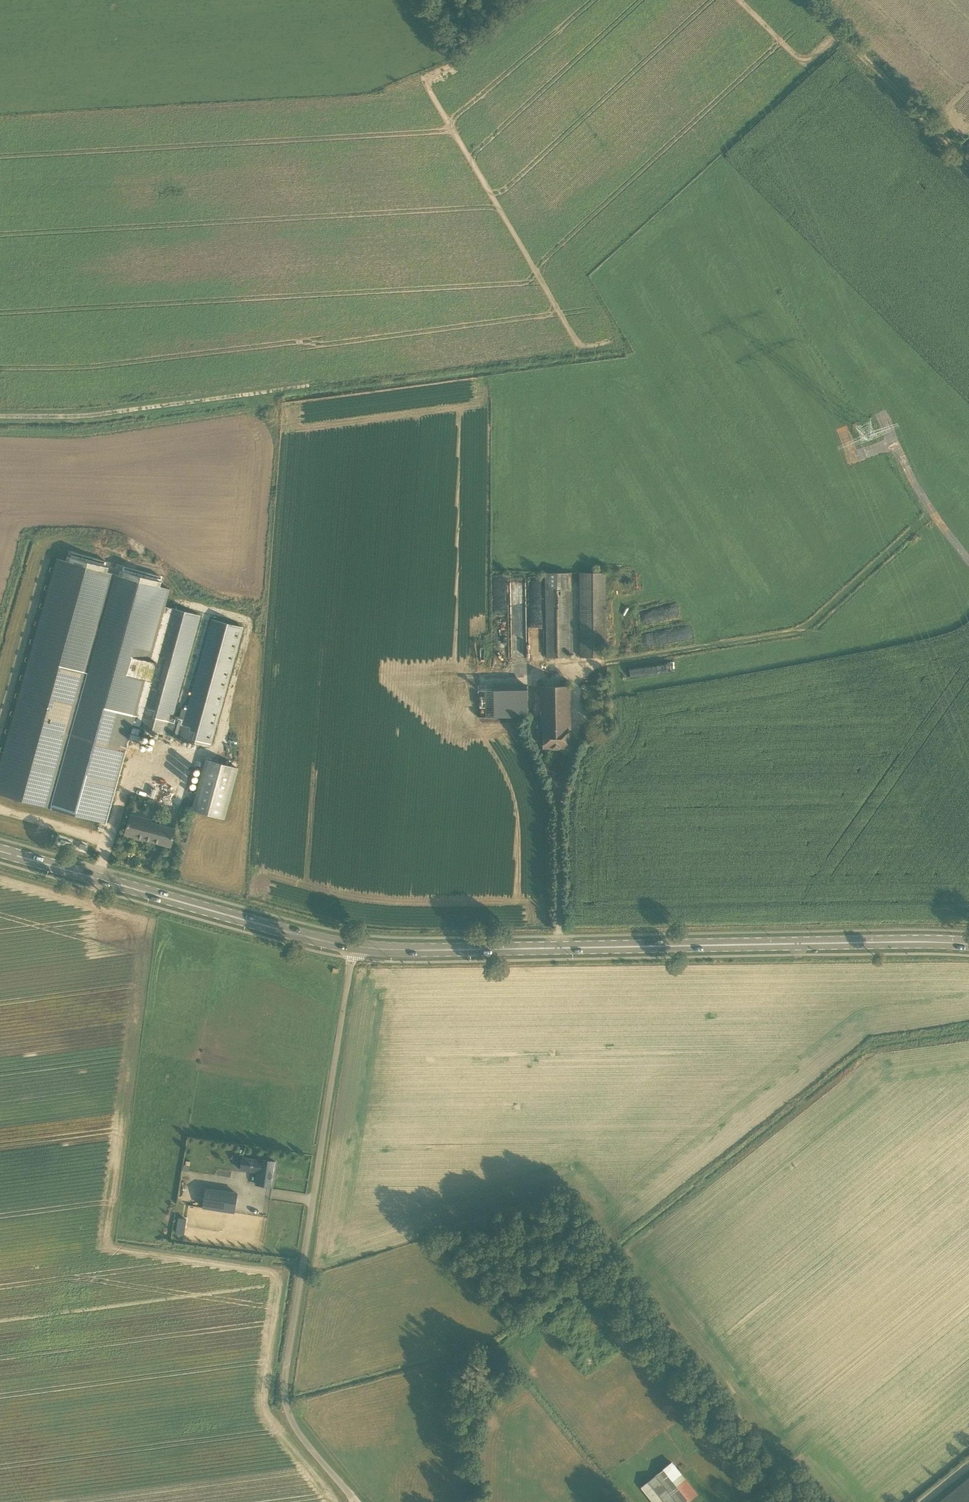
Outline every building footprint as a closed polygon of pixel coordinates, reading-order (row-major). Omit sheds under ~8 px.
[(157,662),(150,661),(167,600),(170,589),(56,558),(0,763),(0,794),(106,823),(130,733),(138,735),(140,729),(132,726),(145,679),(152,680),(157,662)] [(568,590),(568,573),(545,573),(546,657),(569,657),(570,652),(570,594),(570,590),(568,590)] [(606,657),(605,573),(580,573),(580,657),(606,657)] [(179,717),(173,715),(200,616),(174,608),(172,608),(157,662),(152,680),(139,727),(211,746),(244,627),(212,619),(186,710),(182,709),(179,717)] [(648,663),(626,667),(628,679),(650,676),(648,663)] [(544,747),(559,747),(568,747),(568,730),(571,730),(570,686),(540,686),(540,690),(541,731),(544,731),(544,747)] [(478,717),(528,717),(527,689),(478,690),(478,717)] [(225,819),(239,768),(206,759),(192,809),(225,819)] [(171,846),(176,827),(131,815),(125,834),(171,846)] [(260,1161),(243,1158),(240,1170),(259,1173),(256,1184),(272,1187),(276,1162),(261,1158),(260,1161)] [(234,1212),(236,1198),(237,1193),(206,1188),(203,1207),(234,1212)] [(670,1464),(655,1476),(641,1487),(653,1501),(687,1501),(688,1501),(698,1493),(685,1478),(683,1479),(680,1476),(670,1464)] [(939,1501),(968,1501),(968,1478),(939,1501)]
